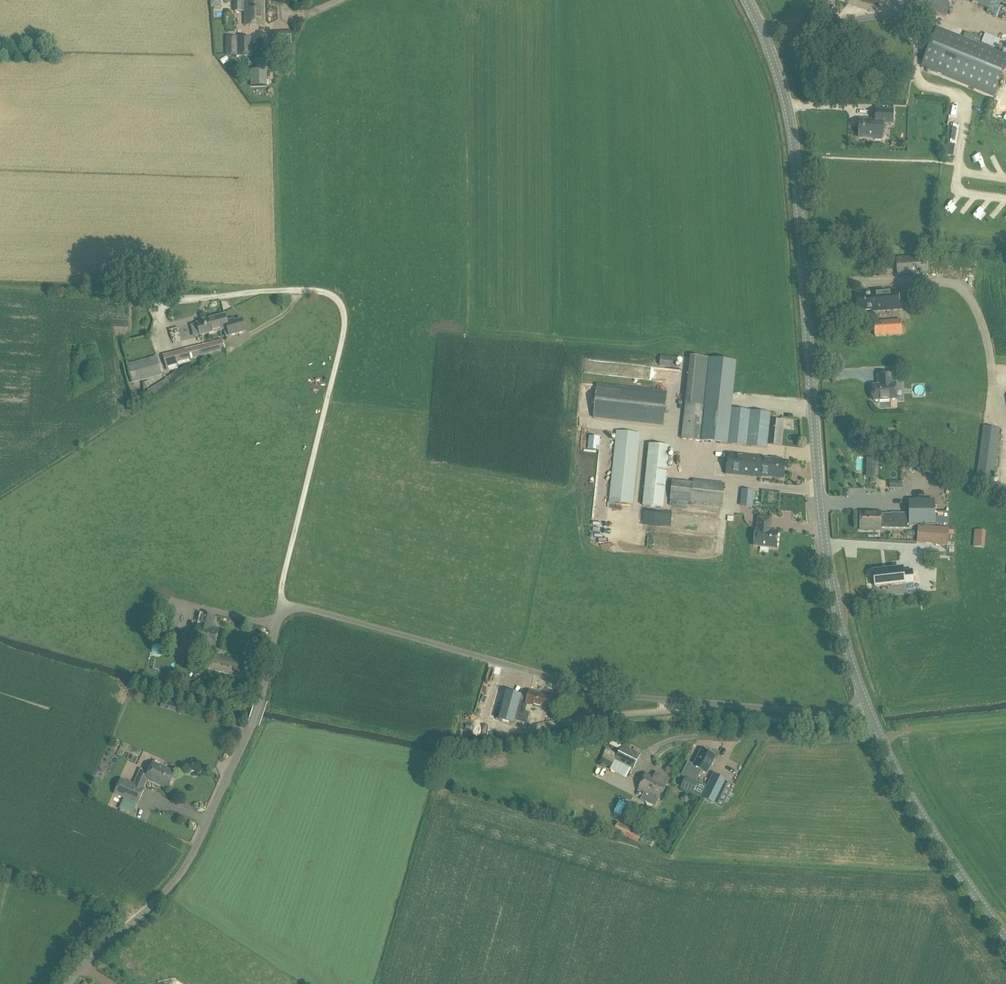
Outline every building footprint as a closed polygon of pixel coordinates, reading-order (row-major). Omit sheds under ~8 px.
[(241,0),(234,0),(235,12),(245,11),(245,26),(264,25),(264,2),(241,3),(241,0)] [(909,2),(946,16),(952,0),(909,0),(909,2)] [(926,68),(1000,97),(1005,80),(1005,54),(941,30),(926,68)] [(292,32),(273,32),(273,50),(284,50),(284,46),(293,46),(292,32)] [(253,37),(226,37),(226,56),(254,56),(253,37)] [(266,58),(254,59),(255,71),(266,71),(266,58)] [(860,119),(859,139),(876,140),(876,141),(883,141),(883,140),(885,140),(885,125),(895,125),(895,110),(877,110),(876,120),(860,119)] [(928,256),(896,258),(897,276),(929,273),(928,256)] [(872,293),(856,295),(857,311),(874,310),(874,312),(900,310),(898,290),(872,292),(872,293)] [(225,315),(197,322),(201,335),(227,328),(229,336),(245,332),(242,319),(234,321),(234,319),(226,321),(225,315)] [(901,320),(874,321),(875,337),(902,335),(901,320)] [(223,340),(164,356),(166,367),(226,350),(223,340)] [(157,357),(128,364),(132,384),(162,375),(157,357)] [(662,357),(661,367),(676,369),(678,359),(662,357)] [(188,365),(147,391),(152,400),(193,373),(188,365)] [(879,390),(872,390),(873,401),(896,400),(895,385),(892,385),(892,375),(878,376),(879,390)] [(598,384),(594,417),(664,426),(668,392),(598,384)] [(684,421),(682,439),(767,448),(767,445),(768,441),(769,427),(770,421),(771,414),(731,409),(706,407),(688,405),(686,404),(684,421)] [(983,426),(975,482),(994,485),(1001,428),(983,426)] [(617,431),(609,502),(633,504),(640,433),(617,431)] [(589,436),(588,450),(599,451),(600,437),(589,436)] [(650,444),(643,506),(663,508),(670,446),(650,444)] [(728,453),(726,474),(761,478),(762,477),(784,479),(786,461),(763,459),(763,457),(728,453)] [(911,470),(913,486),(923,484),(921,468),(911,470)] [(673,482),(671,501),(723,506),(725,484),(693,481),(693,484),(673,482)] [(752,508),(754,492),(743,491),(742,497),(748,498),(747,508),(752,508)] [(593,500),(591,509),(604,512),(606,503),(593,500)] [(934,525),(934,501),(909,500),(909,515),(892,515),(880,515),(881,512),(860,512),(860,531),(881,531),(881,528),(908,528),(908,525),(934,525)] [(756,530),(754,547),(776,549),(778,532),(770,532),(771,520),(759,518),(758,530),(756,530)] [(918,526),(916,542),(947,545),(948,529),(918,526)] [(975,531),(973,547),(985,548),(986,532),(975,531)] [(902,568),(874,571),(876,587),(914,583),(912,570),(903,571),(902,568)] [(170,613),(165,633),(175,635),(180,615),(170,613)] [(198,625),(193,642),(201,644),(199,652),(208,655),(210,647),(215,648),(219,630),(210,628),(213,616),(203,614),(200,626),(198,625)] [(182,640),(179,654),(187,656),(189,642),(182,640)] [(216,652),(213,662),(238,668),(240,661),(225,658),(225,654),(216,652)] [(526,714),(528,705),(547,710),(550,699),(537,696),(538,694),(530,692),(529,694),(523,693),(522,697),(508,693),(500,721),(515,725),(515,723),(527,726),(530,715),(526,714)] [(605,754),(601,763),(611,768),(611,769),(626,776),(630,768),(634,770),(641,755),(623,746),(618,755),(606,750),(604,754),(605,754)] [(137,756),(138,750),(125,747),(123,752),(137,756)] [(686,778),(681,788),(701,798),(701,799),(716,806),(717,806),(722,809),(734,785),(713,775),(706,789),(695,783),(701,770),(707,773),(716,757),(701,750),(693,766),(688,763),(682,776),(686,778)] [(108,771),(118,772),(120,761),(109,760),(108,771)] [(123,780),(116,796),(126,800),(121,811),(132,816),(137,805),(138,806),(145,790),(143,789),(147,780),(169,789),(176,773),(154,764),(149,774),(141,771),(135,785),(123,780)] [(660,800),(667,785),(666,784),(669,778),(656,772),(653,778),(645,775),(638,790),(645,793),(642,799),(655,806),(658,799),(660,800)] [(685,802),(688,801),(690,798),(689,794),(686,793),(682,794),(681,797),(682,800),(685,802)] [(618,822),(614,832),(637,843),(642,834),(618,822)]
